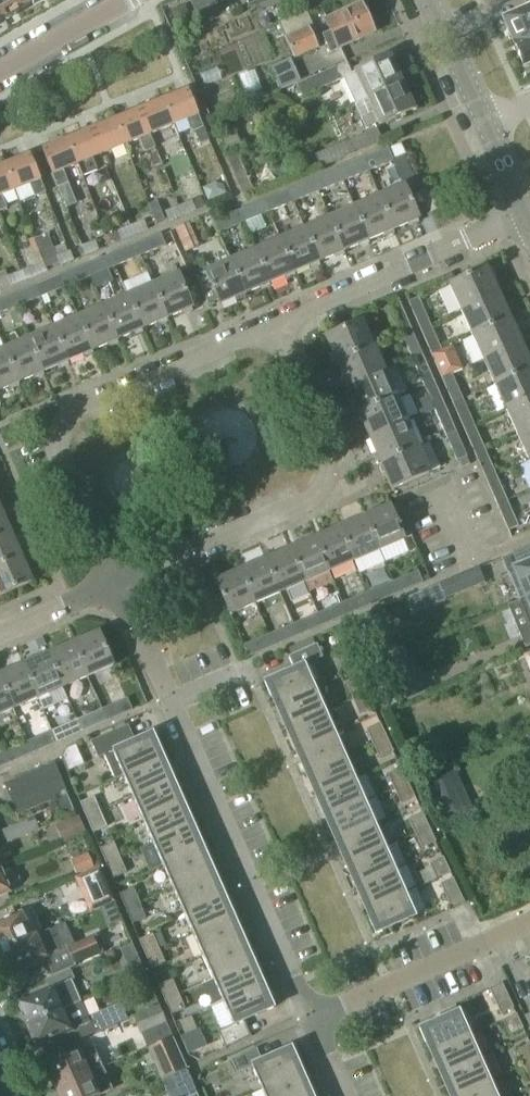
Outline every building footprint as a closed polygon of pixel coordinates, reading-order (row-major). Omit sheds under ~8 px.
[(7,19),(4,14),(15,8),(18,13),(34,4),(32,0),(0,0),(0,23),(7,19)] [(189,1),(195,14),(216,4),(214,0),(192,0),(189,1)] [(249,8),(267,0),(245,0),(249,8)] [(528,9),(503,20),(514,43),(529,36),(529,0),(524,0),(528,9)] [(324,22),(328,33),(323,35),(331,54),(337,51),(337,52),(376,34),(362,2),(323,20),(324,22)] [(177,25),(189,20),(184,7),(172,12),(177,25)] [(309,28),(285,38),(294,59),(318,49),(309,28)] [(514,43),(524,67),(529,64),(529,36),(514,43)] [(352,76),(347,64),(346,64),(297,86),(303,98),(343,80),(348,92),(355,105),(367,99),(401,84),(390,59),(352,76)] [(401,84),(367,99),(374,113),(361,119),(367,130),(379,125),(379,127),(414,111),(401,84)] [(166,102),(176,128),(189,123),(193,133),(195,132),(200,145),(209,142),(189,93),(166,102)] [(176,128),(166,102),(141,112),(151,138),(176,128)] [(141,112),(117,122),(127,148),(141,142),(146,155),(157,151),(151,138),(141,112)] [(217,133),(227,129),(223,120),(213,123),(217,133)] [(117,122),(92,131),(103,157),(127,148),(117,122)] [(92,131),(68,141),(78,167),(83,179),(98,172),(94,161),(103,157),(92,131)] [(376,132),(342,145),(316,156),(322,170),(382,146),(376,132)] [(78,167),(68,141),(44,151),(59,190),(70,185),(65,172),(78,167)] [(405,156),(401,146),(391,150),(395,160),(405,156)] [(388,151),(362,162),(367,173),(393,163),(392,161),(388,151)] [(242,166),(237,153),(226,157),(232,171),(242,166)] [(6,166),(16,191),(29,186),(36,199),(46,195),(31,156),(6,166)] [(395,160),(392,161),(393,163),(403,187),(404,187),(405,187),(416,182),(405,156),(395,160)] [(362,162),(337,172),(342,183),(367,173),(362,162)] [(6,166),(0,168),(0,212),(7,209),(2,197),(16,191),(6,166)] [(337,172),(312,182),(317,194),(342,183),(337,172)] [(312,182),(287,192),(292,204),(317,194),(312,182)] [(212,186),(203,189),(208,201),(217,198),(212,186)] [(378,199),(392,232),(419,221),(404,187),(378,199)] [(430,187),(420,192),(430,216),(440,211),(430,187)] [(292,204),(287,192),(262,202),(267,214),(292,204)] [(392,232),(378,199),(353,209),(367,243),(392,232)] [(196,211),(192,201),(178,207),(182,216),(196,211)] [(267,214),(262,202),(237,212),(242,224),(267,214)] [(182,216),(178,207),(165,213),(169,222),(182,216)] [(159,209),(151,213),(156,224),(164,220),(159,209)] [(367,243),(353,209),(328,220),(343,253),(367,243)] [(242,224),(237,212),(212,222),(217,234),(242,224)] [(343,253),(328,220),(303,230),(318,264),(343,253)] [(144,221),(130,227),(134,237),(148,231),(144,221)] [(175,229),(178,237),(188,233),(185,226),(184,225),(175,229)] [(130,227),(106,237),(109,246),(122,241),(122,242),(134,237),(130,227)] [(318,264),(303,230),(279,241),(293,275),(318,264)] [(47,268),(59,263),(47,234),(34,239),(47,268)] [(160,235),(135,245),(140,257),(165,247),(160,235)] [(106,237),(81,247),(85,256),(99,251),(109,246),(106,237)] [(39,253),(34,238),(28,241),(34,255),(39,253)] [(279,241),(254,252),(268,285),(293,275),(279,241)] [(140,257),(135,245),(110,255),(115,267),(140,257)] [(57,257),(60,266),(74,261),(70,252),(57,257)] [(268,285),(254,252),(231,262),(229,262),(244,296),(268,285)] [(217,302),(219,307),(244,296),(229,262),(231,262),(228,253),(217,258),(221,266),(196,277),(208,306),(217,302)] [(115,267),(110,255),(85,265),(90,277),(115,267)] [(44,263),(31,268),(20,272),(24,282),(39,276),(38,275),(47,272),(44,263)] [(85,265),(60,276),(65,287),(90,277),(85,265)] [(461,313),(498,295),(486,270),(449,287),(461,313)] [(7,277),(0,280),(0,291),(11,287),(24,282),(20,272),(7,277)] [(65,287),(60,276),(35,286),(40,298),(65,287)] [(153,287),(167,320),(192,310),(178,276),(153,287)] [(40,298),(35,286),(10,296),(15,308),(40,298)] [(153,287),(128,298),(142,331),(167,320),(153,287)] [(509,321),(498,295),(461,313),(472,338),(509,321)] [(10,296),(0,300),(0,314),(15,308),(10,296)] [(128,298),(103,308),(118,342),(142,331),(128,298)] [(420,331),(430,327),(418,300),(408,304),(420,331)] [(402,338),(412,333),(400,307),(391,312),(402,338)] [(118,342),(103,308),(79,319),(93,352),(118,342)] [(17,312),(9,316),(14,327),(22,323),(17,312)] [(79,319),(54,329),(68,363),(93,352),(79,319)] [(509,321),(472,338),(484,363),(521,346),(509,321)] [(337,366),(374,350),(362,323),(325,339),(337,366)] [(430,327),(420,331),(431,356),(441,352),(430,327)] [(68,363),(54,329),(29,340),(43,373),(68,363)] [(422,358),(412,333),(402,338),(413,362),(422,358)] [(29,340),(4,350),(19,384),(43,373),(29,340)] [(484,363),(495,388),(529,371),(529,366),(521,346),(484,363)] [(441,380),(451,376),(463,370),(453,347),(441,352),(431,356),(441,380)] [(4,350),(0,352),(0,392),(19,384),(4,350)] [(385,375),(374,350),(337,366),(347,391),(385,375)] [(433,383),(422,358),(413,362),(424,388),(433,383)] [(495,388),(506,412),(529,401),(529,371),(495,388)] [(385,375),(347,391),(358,416),(396,400),(385,375)] [(452,377),(451,376),(441,380),(453,407),(463,402),(452,377)] [(444,409),(433,383),(424,388),(435,413),(444,409)] [(407,425),(396,400),(358,416),(369,441),(407,425)] [(506,412),(518,437),(529,432),(529,401),(506,412)] [(463,402),(453,407),(464,432),(473,427),(463,402)] [(455,434),(444,409),(435,413),(446,438),(455,434)] [(418,450),(407,425),(369,441),(380,466),(418,450)] [(484,452),(473,427),(464,432),(475,457),(484,452)] [(518,437),(529,462),(529,432),(518,437)] [(455,434),(446,438),(457,464),(467,460),(455,434)] [(418,450),(380,466),(391,492),(429,476),(418,450)] [(484,452),(475,457),(486,482),(495,478),(484,452)] [(495,478),(486,482),(497,507),(506,503),(495,478)] [(506,503),(497,507),(508,534),(518,530),(506,503)] [(389,509),(363,520),(377,554),(404,542),(389,509)] [(0,515),(0,537),(8,534),(0,515)] [(363,520),(338,531),(352,564),(377,554),(363,520)] [(338,531),(313,541),(327,575),(352,564),(338,531)] [(0,537),(0,567),(19,558),(8,534),(0,537)] [(313,541),(288,552),(303,586),(327,575),(313,541)] [(529,600),(529,550),(502,562),(520,604),(529,600)] [(303,586),(288,552),(263,562),(278,596),(303,586)] [(19,558),(0,567),(0,597),(30,584),(19,558)] [(278,596),(263,562),(239,573),(253,607),(278,596)] [(416,572),(390,584),(395,595),(421,584),(416,572)] [(253,607),(239,573),(214,584),(228,617),(253,607)] [(423,592),(407,599),(414,615),(430,608),(423,592)] [(520,604),(529,628),(529,600),(520,604)] [(315,615),(291,626),(296,638),(320,627),(315,615)] [(291,626),(266,637),(271,648),(296,638),(291,626)] [(97,634),(71,645),(85,679),(112,667),(97,634)] [(271,648),(266,637),(242,647),(247,659),(271,648)] [(71,645),(46,656),(61,689),(85,679),(71,645)] [(274,708),(278,707),(314,691),(304,667),(321,659),(315,645),(287,658),(293,671),(264,684),(274,708)] [(380,662),(381,663),(387,677),(387,678),(412,667),(406,651),(380,662)] [(61,689),(46,656),(21,667),(36,700),(61,689)] [(343,668),(346,675),(355,672),(352,665),(343,668)] [(0,676),(0,685),(11,711),(36,700),(21,667),(0,676)] [(353,700),(365,694),(358,680),(346,685),(353,700)] [(0,685),(0,716),(11,711),(0,685)] [(314,691),(278,707),(288,729),(324,713),(314,691)] [(365,694),(353,700),(359,714),(371,709),(365,694)] [(126,700),(100,711),(105,723),(131,712),(126,700)] [(105,723),(100,711),(75,722),(80,734),(105,723)] [(334,736),(324,713),(288,729),(298,752),(334,736)] [(75,722),(50,733),(55,745),(80,734),(75,722)] [(373,745),(385,739),(379,725),(366,730),(373,745)] [(55,745),(50,733),(26,744),(31,755),(55,745)] [(122,778),(158,762),(161,760),(151,736),(122,749),(115,733),(90,744),(95,756),(97,755),(99,759),(105,756),(116,781),(122,778)] [(344,758),(334,736),(298,752),(308,774),(344,758)] [(392,754),(385,739),(373,745),(380,759),(392,754)] [(26,744),(1,754),(6,766),(31,755),(26,744)] [(354,781),(344,758),(308,774),(318,797),(354,781)] [(158,762),(122,778),(132,801),(168,784),(158,762)] [(60,821),(73,816),(52,766),(3,786),(17,818),(52,803),(60,821)] [(394,790),(407,784),(400,769),(388,775),(394,790)] [(364,803),(354,781),(318,797),(327,819),(364,803)] [(178,807),(168,784),(132,801),(142,823),(178,807)] [(407,784),(394,790),(401,804),(413,798),(407,784)] [(85,819),(98,814),(91,799),(79,805),(85,819)] [(364,803),(327,819),(337,842),(374,826),(364,803)] [(178,807),(142,823),(152,845),(188,829),(178,807)] [(98,814),(85,819),(92,834),(104,829),(98,814)] [(428,829),(421,814),(409,820),(415,834),(428,829)] [(16,825),(21,838),(39,829),(34,817),(16,825)] [(21,838),(16,825),(2,832),(8,844),(21,838)] [(374,826),(337,842),(347,864),(384,848),(374,826)] [(198,852),(188,829),(152,845),(162,868),(198,852)] [(428,829),(415,834),(422,849),(434,843),(428,829)] [(105,865),(118,860),(111,845),(99,851),(105,865)] [(394,870),(384,848),(347,864),(357,887),(394,870)] [(208,874),(198,852),(162,868),(172,890),(208,874)] [(88,854),(70,861),(77,877),(95,869),(88,854)] [(449,873),(442,859),(430,865),(437,879),(449,873)] [(124,875),(118,860),(105,865),(112,880),(124,875)] [(114,903),(100,868),(76,879),(90,913),(91,912),(93,912),(114,903)] [(394,870),(357,887),(367,909),(404,893),(394,870)] [(10,893),(0,871),(0,897),(10,893)] [(208,874),(172,890),(182,913),(218,897),(208,874)] [(438,886),(450,911),(463,904),(452,880),(438,886)] [(125,911),(137,906),(131,891),(118,896),(125,911)] [(404,893),(367,909),(364,911),(375,935),(415,917),(404,893)] [(218,897),(182,913),(192,935),(228,919),(218,897)] [(144,920),(137,906),(125,911),(131,926),(144,920)] [(42,934),(32,910),(21,914),(21,915),(0,924),(0,953),(42,934)] [(238,941),(228,919),(192,935),(202,958),(238,941)] [(67,948),(74,945),(65,924),(42,934),(0,953),(0,962),(6,975),(67,948)] [(160,950),(153,935),(139,941),(146,956),(157,951),(160,950)] [(74,945),(67,948),(75,967),(100,955),(92,937),(74,945)] [(248,964),(238,941),(202,958),(211,980),(248,964)] [(160,950),(157,951),(146,956),(152,971),(166,965),(160,950)] [(258,986),(248,964),(211,980),(221,1003),(258,986)] [(80,1001),(72,983),(67,971),(41,983),(46,993),(17,1006),(25,1025),(80,1001)] [(164,1002),(176,997),(170,982),(158,988),(164,1002)] [(499,1016),(512,1009),(501,984),(487,991),(499,1016)] [(221,1003),(232,1026),(219,1032),(226,1048),(250,1037),(244,1022),(272,1009),(261,985),(258,986),(221,1003)] [(183,1011),(176,997),(164,1002),(170,1016),(183,1011)] [(80,1001),(25,1025),(34,1045),(68,1030),(69,1032),(75,1029),(80,1040),(114,1025),(108,1009),(88,1018),(80,1001)] [(154,1045),(173,1038),(159,1005),(133,1017),(140,1035),(148,1031),(154,1045)] [(433,1053),(470,1037),(459,1012),(419,1030),(430,1054),(433,1053)] [(510,1036),(522,1030),(515,1015),(503,1021),(510,1036)] [(201,1029),(181,1037),(188,1055),(208,1047),(201,1029)] [(480,1059),(470,1037),(433,1053),(443,1076),(480,1059)] [(173,1038),(154,1045),(155,1046),(150,1048),(158,1067),(157,1068),(162,1080),(186,1069),(173,1038)] [(529,1063),(529,1047),(529,1045),(517,1051),(524,1066),(529,1063)] [(55,1089),(102,1069),(92,1046),(45,1067),(55,1089)] [(261,1092),(297,1075),(301,1074),(290,1050),(261,1063),(256,1051),(231,1062),(236,1074),(250,1068),(261,1092)] [(480,1059),(443,1076),(452,1095),(457,1095),(489,1082),(480,1059)] [(58,1095),(99,1095),(112,1090),(103,1068),(102,1069),(55,1089),(58,1095)] [(261,1092),(263,1095),(307,1095),(297,1075),(261,1092)] [(489,1082),(457,1095),(496,1095),(489,1082)]
